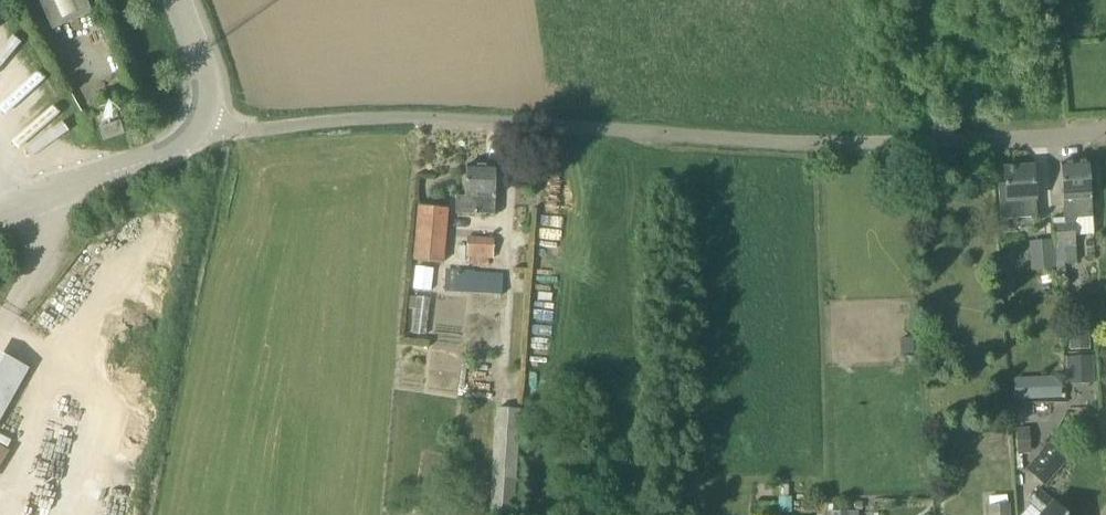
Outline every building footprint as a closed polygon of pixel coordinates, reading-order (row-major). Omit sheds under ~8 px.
[(53,30),(93,13),(87,0),(40,0),(53,30)] [(104,141),(125,134),(121,121),(100,128),(104,141)] [(1077,218),(1093,217),(1089,162),(1060,164),(1065,224),(1054,224),(1056,264),(1077,263),(1074,223),(1077,218)] [(495,215),(497,166),(467,165),(466,196),(457,196),(456,213),(495,215)] [(1037,216),(1036,200),(1033,166),(1005,168),(1006,184),(999,184),(1002,219),(1037,216)] [(442,263),(447,208),(419,205),(415,261),(442,263)] [(490,259),(494,259),(495,239),(469,237),(467,265),(489,266),(490,259)] [(1032,269),(1056,267),(1054,239),(1029,241),(1032,269)] [(431,289),(434,267),(417,265),(414,287),(431,289)] [(447,269),(446,292),(502,294),(503,273),(472,272),(472,270),(447,269)] [(1093,356),(1072,356),(1072,383),(1093,383),(1093,356)] [(1061,396),(1060,374),(1014,376),(1014,398),(1061,396)] [(515,510),(522,409),(497,407),(491,482),(480,481),(479,499),(491,500),(490,508),(515,510)] [(1044,484),(1068,458),(1051,443),(1028,470),(1044,484)] [(11,451),(0,444),(0,468),(11,451)] [(1039,489),(1028,501),(1043,514),(1042,514),(1068,514),(1039,489)] [(1007,495),(989,497),(990,505),(989,505),(989,514),(1010,514),(1010,503),(1008,504),(1007,495)]
